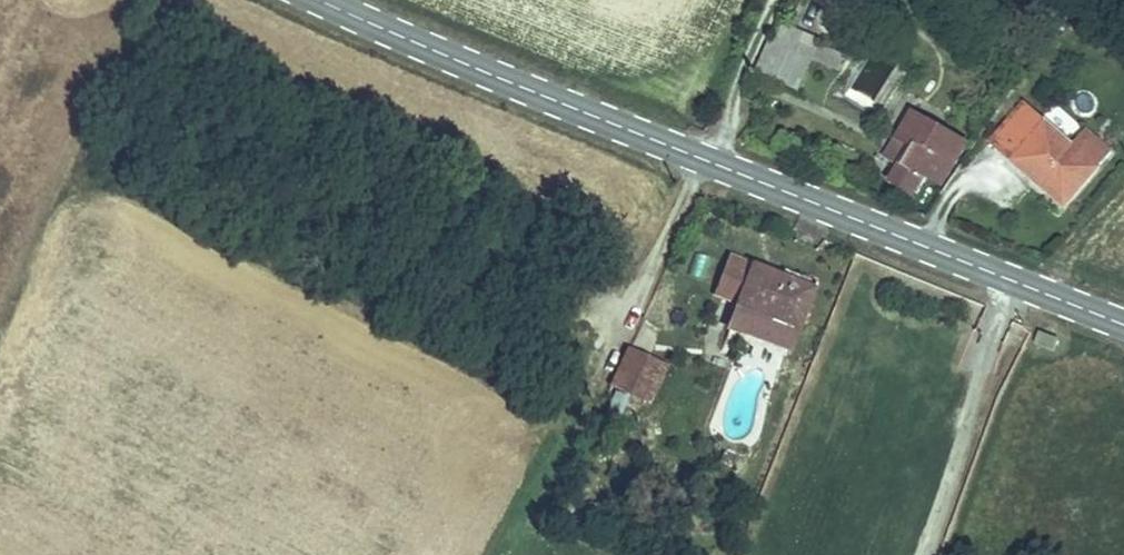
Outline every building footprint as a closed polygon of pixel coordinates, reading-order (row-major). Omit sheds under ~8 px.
[(822,45),(782,26),(759,74),(799,92),(813,63),(822,45)] [(844,55),(822,45),(813,63),(835,73),(844,55)] [(852,79),(847,98),(873,105),(879,86),(852,79)] [(1013,165),(1046,127),(1027,111),(994,147),(1013,165)] [(966,144),(917,112),(888,157),(901,167),(891,181),(914,197),(926,180),(939,188),(966,144)] [(1046,127),(1019,158),(1055,189),(1049,195),(1067,211),(1100,172),(1103,168),(1114,155),(1100,143),(1089,133),(1074,151),(1046,127)] [(1013,165),(1049,195),(1055,189),(1019,158),(1013,165)] [(755,263),(734,254),(720,288),(742,297),(755,263)] [(742,297),(733,319),(795,345),(818,289),(755,263),(742,297)] [(671,364),(635,348),(619,384),(655,400),(671,364)]
